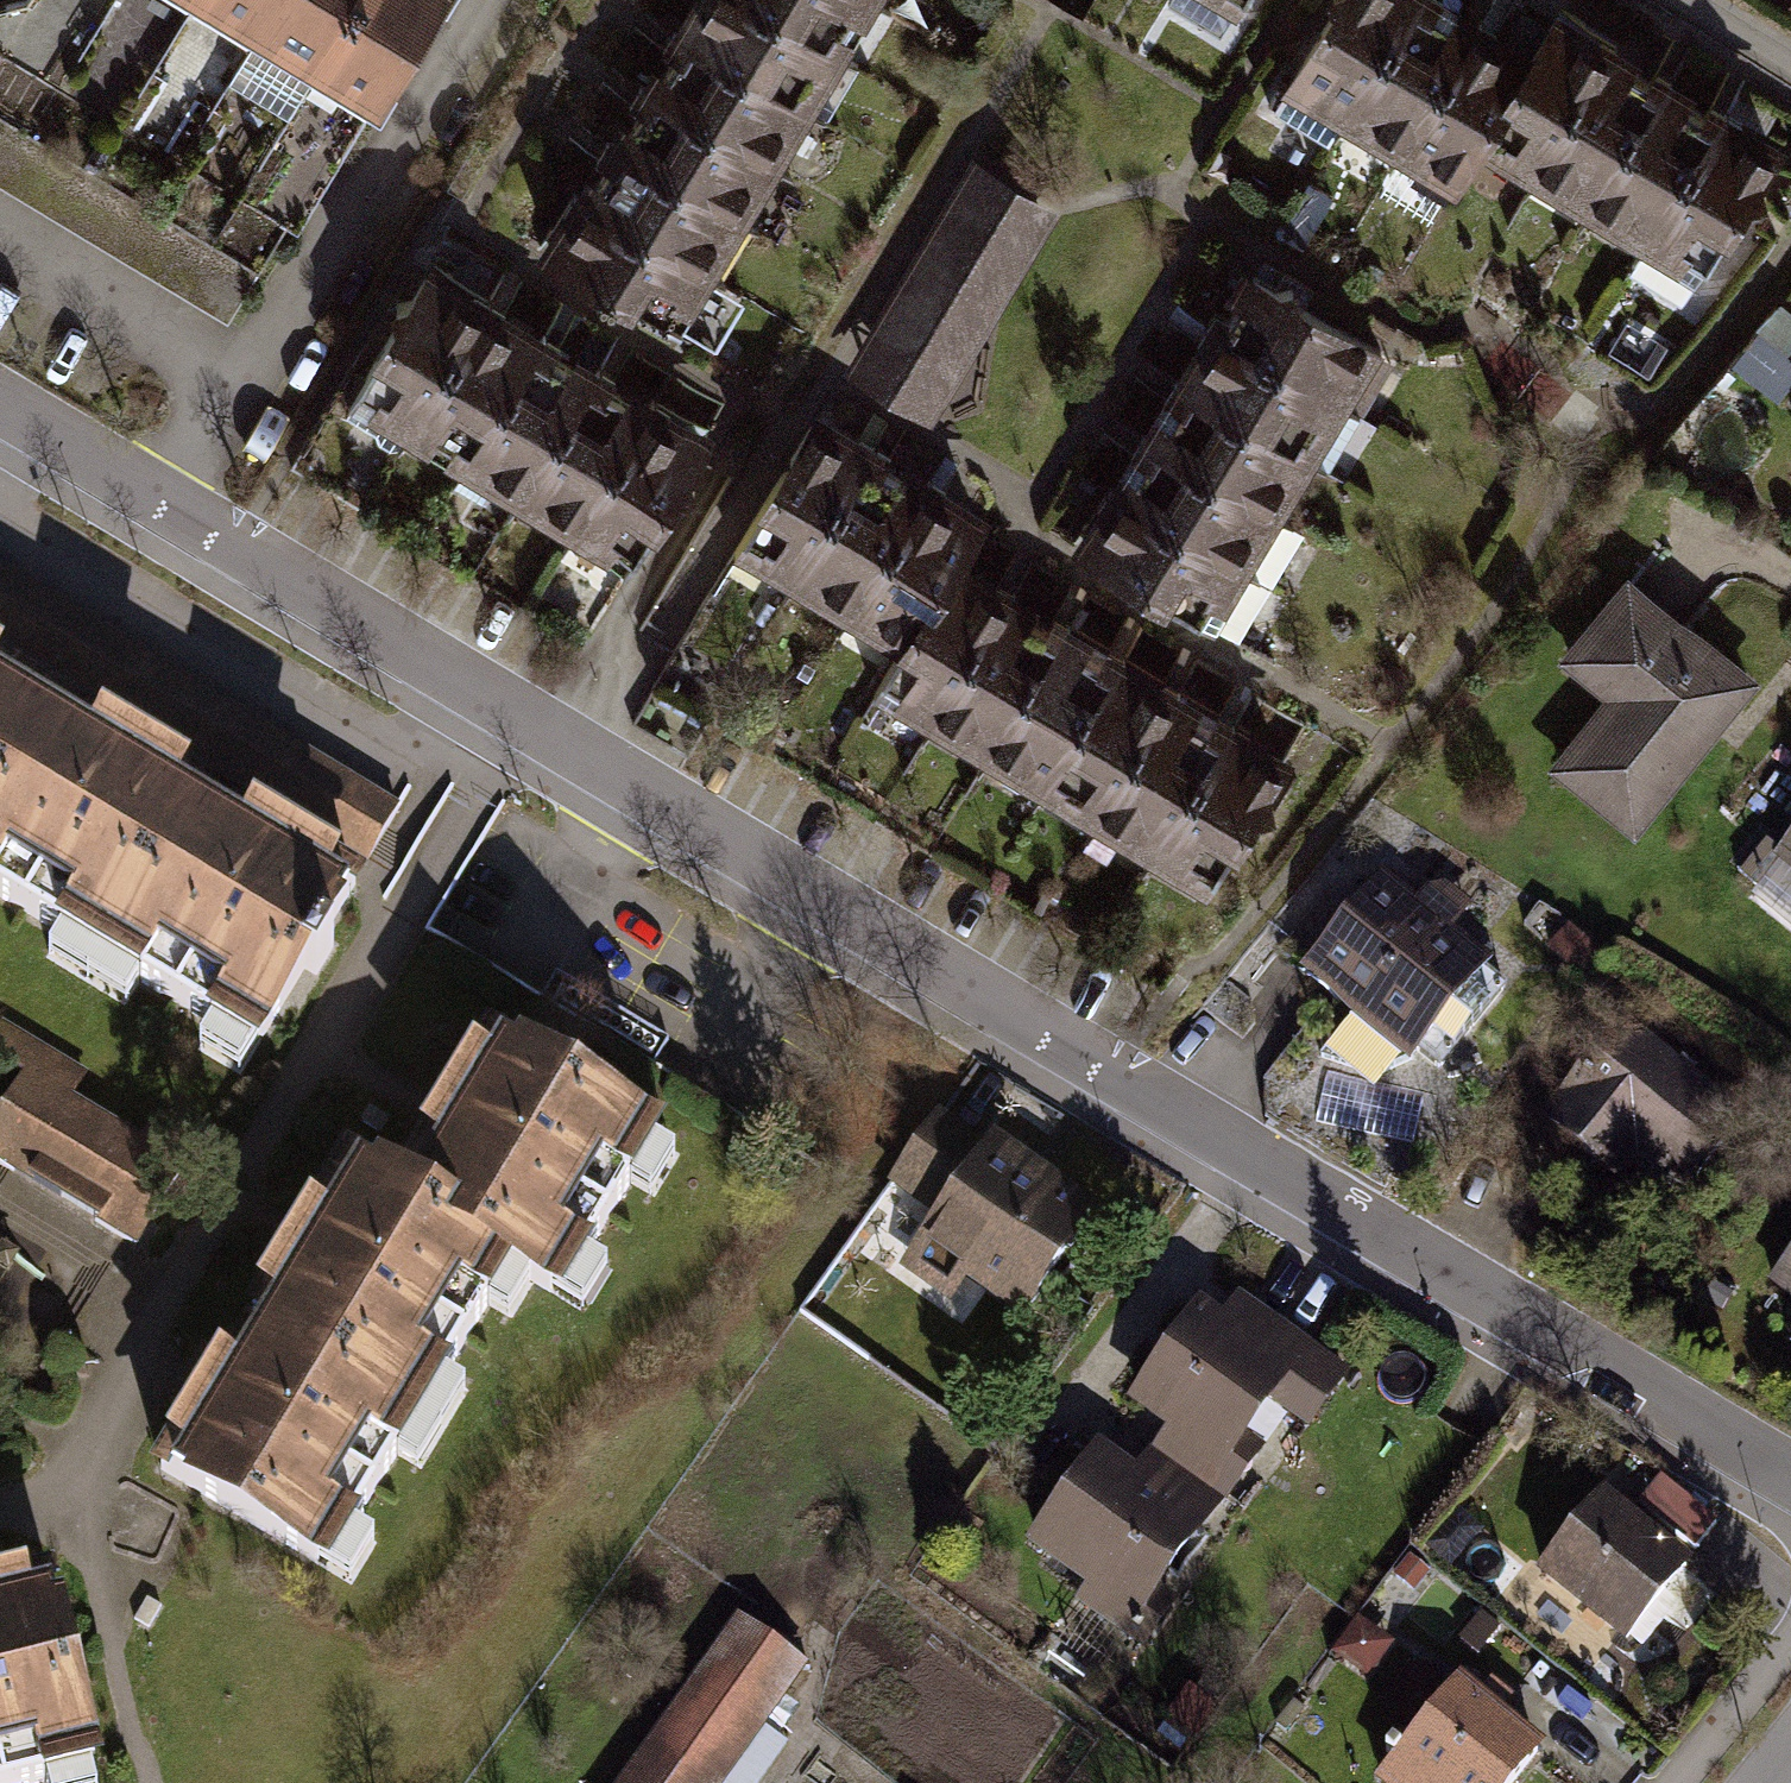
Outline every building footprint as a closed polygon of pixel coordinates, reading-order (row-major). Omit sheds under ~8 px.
[(242,33),(262,0),(186,0),(242,33)] [(242,33),(306,72),(349,0),(262,0),(242,33)] [(441,0),(349,0),(306,72),(373,112),(441,0)] [(822,120),(854,64),(741,0),(682,0),(664,31),(822,120)] [(854,64),(889,3),(884,0),(741,0),(854,64)] [(1255,0),(1224,0),(1247,13),(1255,0)] [(1284,90),(1346,126),(1420,0),(1337,0),(1284,90)] [(1399,157),(1479,22),(1441,0),(1420,0),(1346,126),(1399,157)] [(1563,11),(1480,151),(1515,172),(1527,178),(1609,38),(1563,11)] [(1399,157),(1457,191),(1480,151),(1536,56),(1479,22),(1399,157)] [(633,86),(791,176),(822,120),(664,31),(633,86)] [(1527,178),(1577,208),(1660,68),(1609,38),(1527,178)] [(1577,208),(1638,244),(1721,104),(1660,68),(1577,208)] [(602,141),(760,230),(791,176),(633,86),(602,141)] [(1697,278),(1780,138),(1721,104),(1638,244),(1697,278)] [(571,195),(729,284),(760,230),(602,141),(571,195)] [(855,376),(952,427),(1060,223),(963,172),(855,376)] [(538,252),(696,342),(729,284),(571,195),(538,252)] [(1344,406),(1386,335),(1245,254),(1203,325),(1344,406)] [(471,297),(414,264),(336,399),(393,432),(471,297)] [(459,469),(537,335),(471,297),(393,432),(459,469)] [(1310,466),(1344,406),(1203,325),(1169,385),(1310,466)] [(520,504),(597,369),(537,335),(459,469),(520,504)] [(576,536),(653,402),(597,369),(520,504),(576,536)] [(1281,516),(1310,466),(1169,385),(1140,435),(1281,516)] [(635,570),(712,435),(653,402),(576,536),(635,570)] [(810,416),(732,552),(789,584),(866,447),(810,416)] [(1112,483),(1253,564),(1281,516),(1140,435),(1112,483)] [(789,584),(850,618),(927,481),(866,447),(789,584)] [(961,564),(988,516),(927,481),(850,618),(911,652),(961,564)] [(1077,542),(1218,624),(1253,564),(1112,483),(1077,542)] [(1015,595),(961,564),(882,703),(936,733),(1015,595)] [(1760,688),(1626,589),(1569,666),(1609,695),(1560,762),(1654,831),(1760,688)] [(1066,623),(1015,595),(936,733),(987,762),(1066,623)] [(0,622),(0,639),(90,683),(104,654),(8,607),(0,622)] [(1124,656),(1066,623),(987,762),(1046,795),(1124,656)] [(1184,690),(1124,656),(1046,795),(1105,829),(1184,690)] [(48,714),(0,686),(0,795),(48,714)] [(1234,718),(1184,690),(1105,829),(1155,857),(1234,718)] [(113,968),(208,808),(186,795),(198,775),(108,722),(96,742),(48,714),(0,795),(0,902),(113,968)] [(1212,888),(1290,750),(1234,718),(1155,857),(1212,888)] [(264,1057),(359,896),(340,885),(350,868),(258,814),(248,831),(208,808),(113,968),(264,1057)] [(1500,956),(1384,880),(1310,991),(1427,1067),(1500,956)] [(1618,1020),(1542,1115),(1680,1225),(1756,1131),(1618,1020)] [(659,1130),(509,1045),(497,1064),(481,1055),(431,1142),(448,1151),(425,1191),(470,1217),(454,1246),(496,1269),(558,1305),(659,1130)] [(0,1105),(0,1151),(144,1227),(190,1140),(27,1053),(0,1105)] [(922,1247),(1027,1327),(1110,1219),(1008,1142),(993,1161),(945,1124),(892,1192),(938,1227),(922,1247)] [(271,1328),(415,1410),(496,1269),(454,1246),(470,1217),(425,1191),(368,1159),(335,1216),(319,1207),(268,1296),(284,1306),(271,1328)] [(1196,1302),(1132,1398),(1170,1423),(1231,1464),(1269,1409),(1308,1435),(1352,1369),(1236,1292),(1219,1317),(1196,1302)] [(194,1461),(176,1493),(321,1575),(415,1410),(271,1328),(247,1369),(226,1358),(174,1449),(194,1461)] [(1092,1441),(1024,1543),(1083,1583),(1068,1604),(1128,1644),(1243,1472),(1231,1464),(1170,1423),(1138,1472),(1092,1441)] [(1536,1576),(1626,1651),(1692,1572),(1602,1497),(1536,1576)] [(48,1603),(30,1608),(24,1586),(0,1592),(0,1782),(89,1782),(103,1780),(63,1617),(52,1619),(48,1603)] [(813,1678),(744,1628),(631,1782),(736,1782),(813,1678)] [(1547,1759),(1466,1689),(1383,1782),(1526,1782),(1547,1759)]
